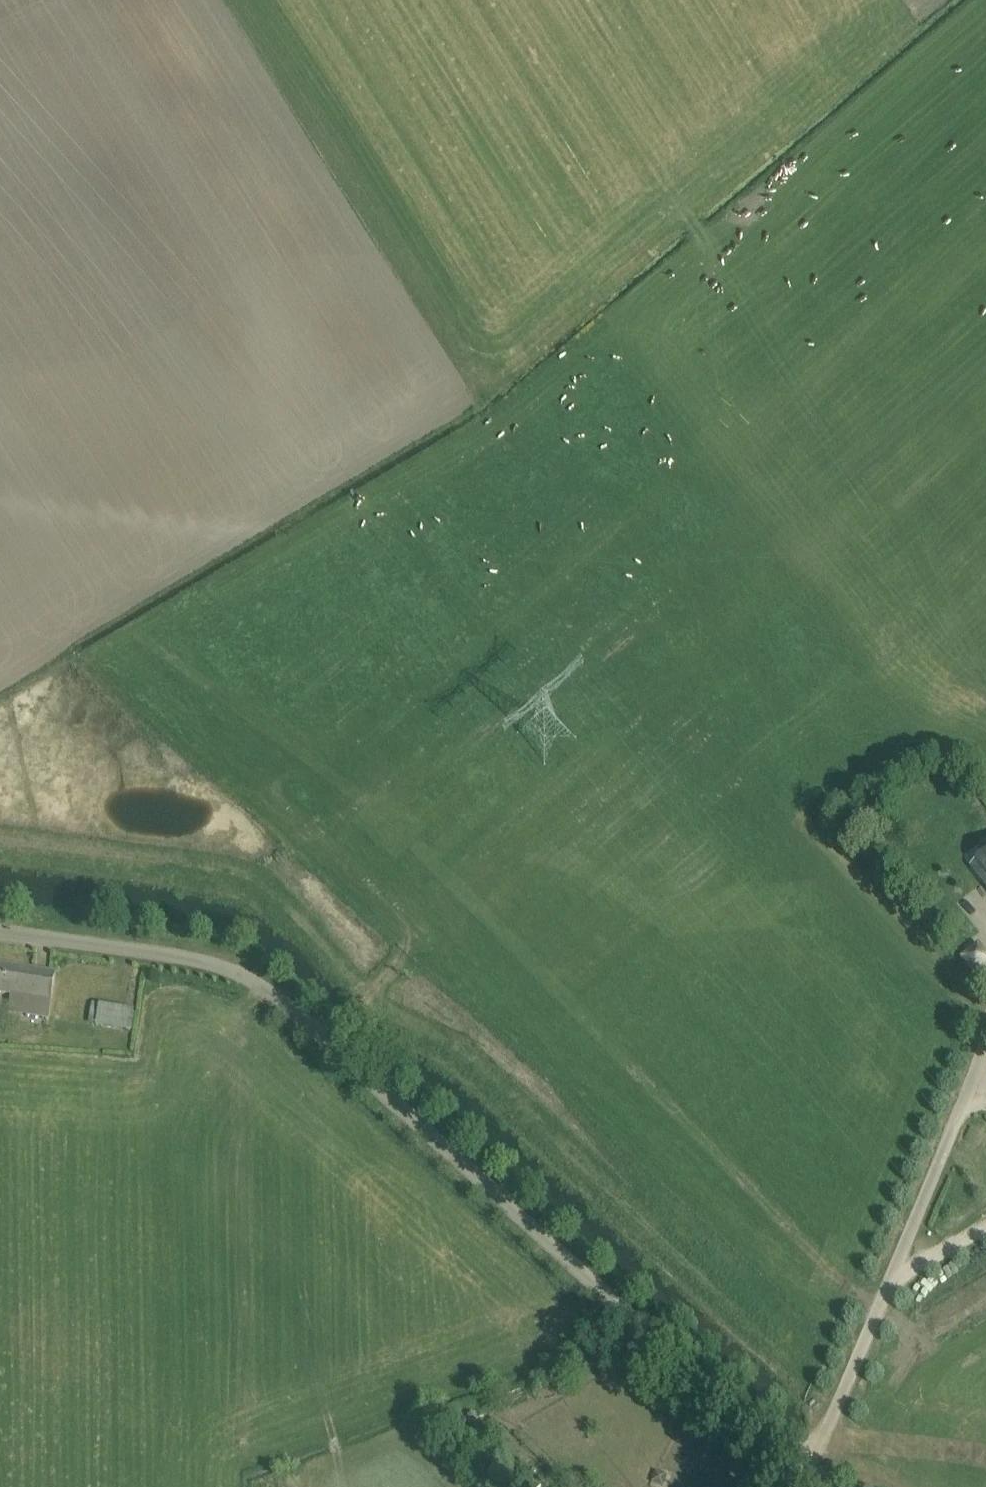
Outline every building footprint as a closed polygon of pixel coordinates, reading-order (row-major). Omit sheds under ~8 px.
[(971,866),(985,886),(985,856),(971,866)] [(54,973),(0,965),(0,993),(12,995),(9,1012),(47,1018),(54,973)] [(100,1005),(96,1024),(131,1030),(134,1011),(100,1005)]
